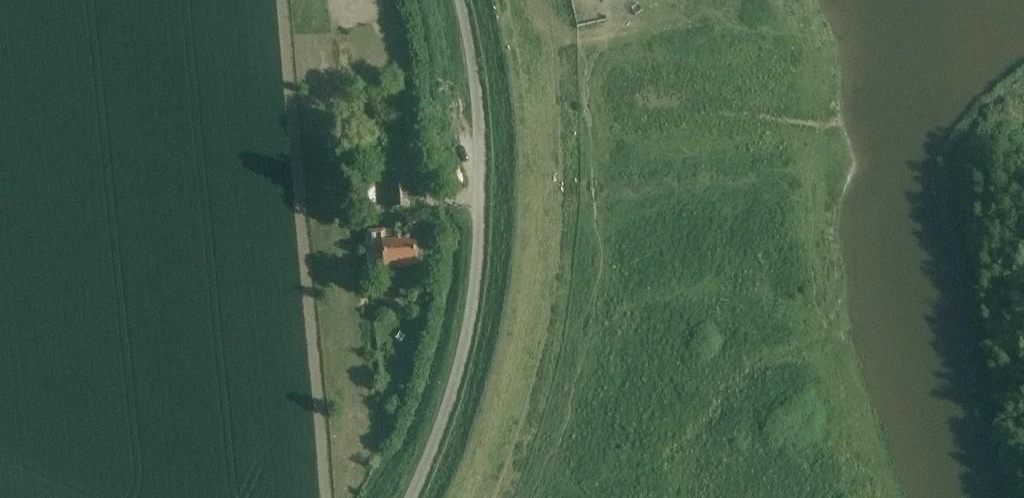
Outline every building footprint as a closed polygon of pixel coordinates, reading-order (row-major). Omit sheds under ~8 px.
[(357,206),(376,205),(374,174),(355,175),(357,206)] [(392,209),(411,207),(409,181),(390,183),(392,209)] [(372,271),(418,267),(416,241),(386,244),(385,233),(369,234),(372,271)]
